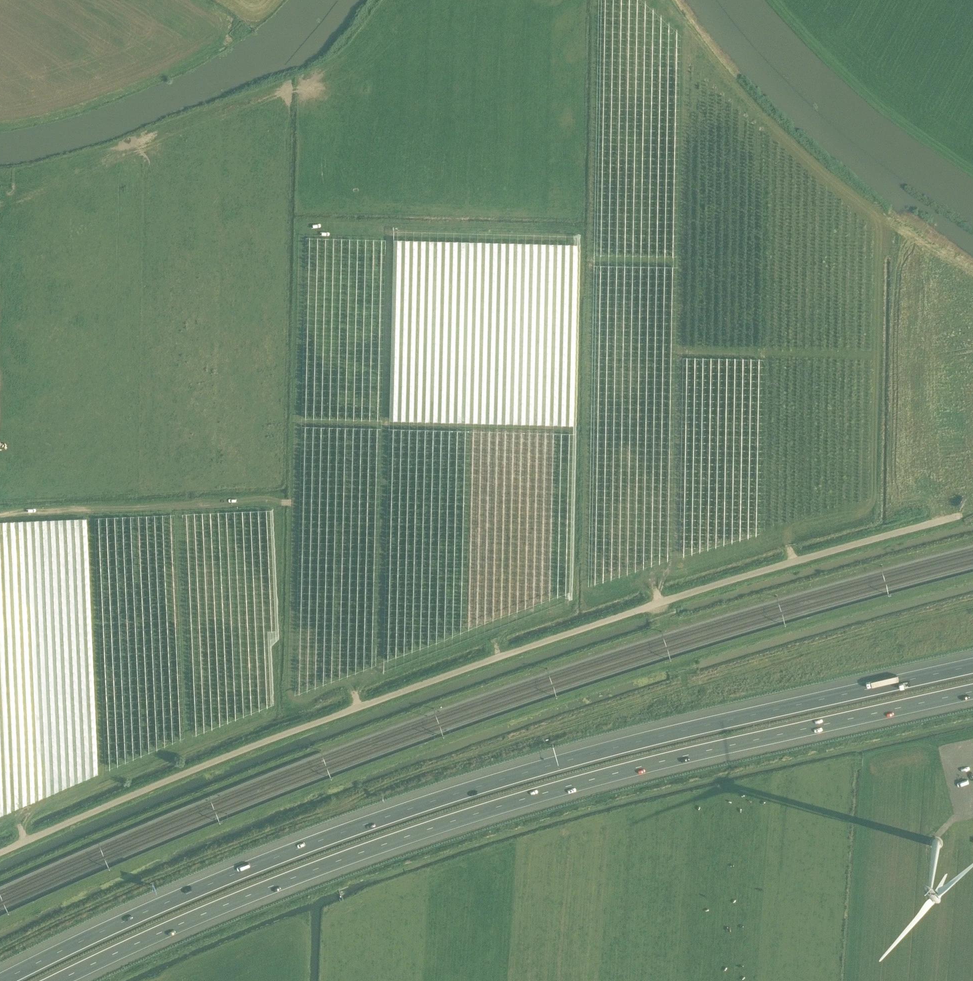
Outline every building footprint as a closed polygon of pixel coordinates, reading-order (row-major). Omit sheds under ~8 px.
[(930,845),(931,847),(933,848),(935,849),(937,850),(939,849),(941,848),(942,846),(943,844),(943,842),(942,840),(941,838),(939,837),(937,836),(935,836),(933,837),(931,839),(930,841),(930,843),(930,845)]
